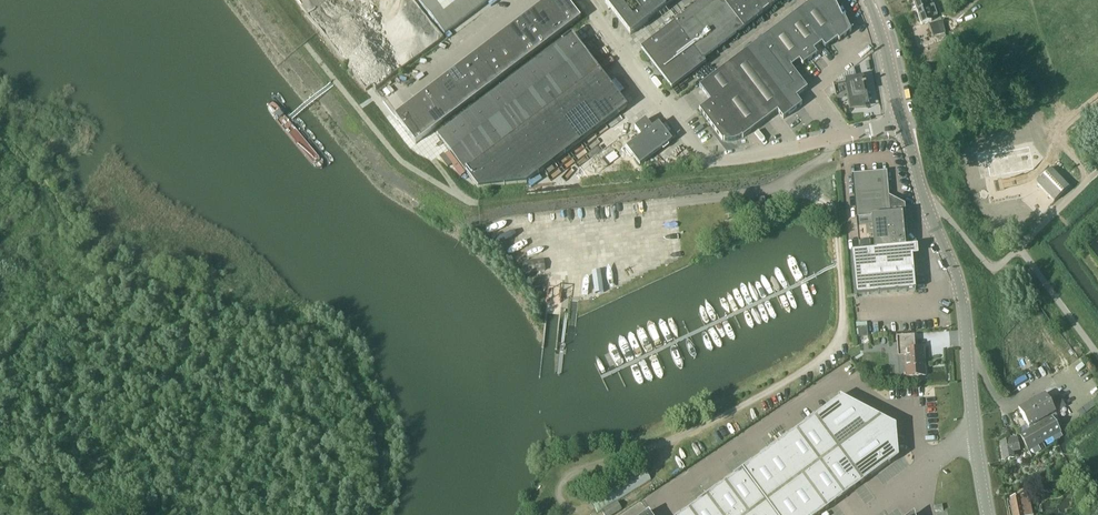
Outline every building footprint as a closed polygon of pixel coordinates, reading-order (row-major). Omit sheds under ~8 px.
[(444,34),(489,0),(418,0),(444,34)] [(578,18),(564,0),(551,0),(549,1),(548,0),(547,1),(550,4),(551,4),(568,27),(580,18),(579,17),(578,18)] [(676,0),(606,0),(610,6),(607,8),(608,10),(610,9),(630,35),(676,0)] [(782,0),(706,0),(674,24),(674,23),(640,49),(671,89),(705,63),(702,59),(743,29),(743,30),(782,0)] [(842,18),(833,0),(814,0),(798,12),(822,44),(825,49),(837,39),(839,41),(851,32),(844,17),(842,18)] [(931,1),(930,0),(925,0),(923,1),(923,0),(920,0),(913,3),(921,25),(931,21),(930,18),(937,15),(934,5),(930,6),(929,2),(931,1)] [(558,35),(568,27),(551,4),(550,4),(548,6),(537,9),(540,12),(558,35)] [(548,43),(558,35),(540,12),(538,14),(527,16),(530,20),(530,19),(548,43)] [(813,50),(822,44),(798,12),(782,24),(810,60),(817,55),(813,50)] [(538,50),(548,43),(530,19),(530,20),(528,21),(517,24),(520,27),(538,50)] [(384,66),(416,44),(402,23),(370,46),(384,66)] [(932,37),(940,35),(936,23),(928,26),(932,37)] [(802,66),(810,60),(782,24),(766,36),(790,68),(791,68),(799,61),(802,66)] [(528,58),(538,50),(520,27),(518,29),(507,32),(510,35),(528,58)] [(627,107),(572,35),(572,34),(471,110),(438,135),(478,188),(526,183),(554,162),(627,107)] [(518,66),(528,58),(510,35),(508,37),(497,39),(500,43),(500,42),(518,66)] [(791,68),(790,68),(766,36),(746,51),(792,112),(802,105),(796,97),(807,89),(791,68)] [(508,73),(518,66),(500,42),(500,43),(497,44),(487,47),(490,50),(508,73)] [(498,81),(508,73),(490,50),(487,52),(477,55),(479,58),(480,57),(498,81)] [(783,119),(792,112),(746,51),(726,66),(740,85),(767,119),(777,112),(783,119)] [(488,88),(498,81),(480,57),(479,58),(477,60),(467,62),(470,66),(470,65),(488,88)] [(478,96),(488,88),(470,65),(470,66),(468,67),(457,70),(460,73),(478,96)] [(716,103),(740,85),(726,66),(699,87),(710,101),(699,110),(703,116),(718,105),(716,103)] [(468,104),(478,96),(460,73),(457,75),(447,78),(449,81),(450,81),(468,104)] [(865,84),(863,77),(847,80),(847,81),(833,84),(835,97),(849,94),(852,107),(869,103),(865,85),(866,85),(865,84)] [(458,111),(468,104),(450,81),(449,81),(447,83),(437,85),(439,89),(440,88),(458,111)] [(743,137),(767,119),(740,85),(716,103),(718,105),(730,121),(715,132),(722,141),(723,140),(724,141),(724,140),(728,141),(732,141),(736,140),(740,138),(741,138),(742,137),(743,138),(743,137)] [(447,119),(458,111),(440,88),(439,89),(437,90),(427,93),(429,96),(430,96),(447,119)] [(437,127),(447,119),(430,96),(429,96),(427,98),(417,101),(419,104),(420,104),(437,127)] [(427,134),(437,127),(420,104),(419,104),(417,105),(407,108),(409,112),(410,111),(427,134)] [(715,132),(730,121),(718,105),(703,116),(715,132)] [(415,143),(427,134),(410,111),(409,112),(407,113),(398,115),(397,114),(394,116),(415,143)] [(658,123),(651,128),(644,119),(633,127),(640,137),(626,148),(639,165),(671,141),(658,123)] [(1033,174),(1028,158),(999,164),(1003,182),(1033,174)] [(1053,202),(1070,185),(1052,167),(1036,184),(1053,202)] [(902,214),(890,215),(886,172),(852,175),(856,218),(859,252),(852,252),(855,297),(883,294),(916,290),(911,246),(908,247),(906,225),(903,225),(902,214)] [(752,218),(765,217),(763,199),(750,201),(752,218)] [(526,273),(532,272),(545,271),(544,260),(521,262),(523,273),(526,273)] [(905,377),(925,376),(923,349),(915,350),(914,335),(896,337),(897,352),(904,351),(905,377)] [(1028,428),(1055,412),(1044,394),(1018,409),(1028,428)] [(1053,399),(1060,410),(1065,407),(1058,395),(1053,399)] [(697,502),(697,503),(680,514),(819,514),(836,502),(835,502),(853,489),(863,483),(863,482),(888,463),(889,465),(890,463),(890,462),(897,457),(896,447),(897,447),(897,438),(895,438),(895,428),(896,428),(896,425),(893,424),(892,425),(871,414),(871,412),(864,409),(863,410),(842,398),(842,397),(840,396),(837,397),(838,399),(814,417),(814,416),(804,423),(787,436),(768,449),(769,450),(751,463),(751,462),(733,476),(715,489),(697,502)] [(1028,451),(1061,432),(1052,417),(1019,436),(1028,451)] [(1003,459),(1014,457),(1018,457),(1017,452),(1019,452),(1018,447),(1017,440),(1011,441),(1000,443),(1003,459)] [(597,513),(651,480),(642,465),(588,498),(597,513)] [(1052,472),(1049,470),(1048,469),(1035,473),(1037,480),(1053,476),(1052,472)] [(1026,495),(1010,498),(1013,514),(1031,514),(1026,495)] [(617,502),(601,511),(603,514),(612,514),(621,509),(617,502)]
